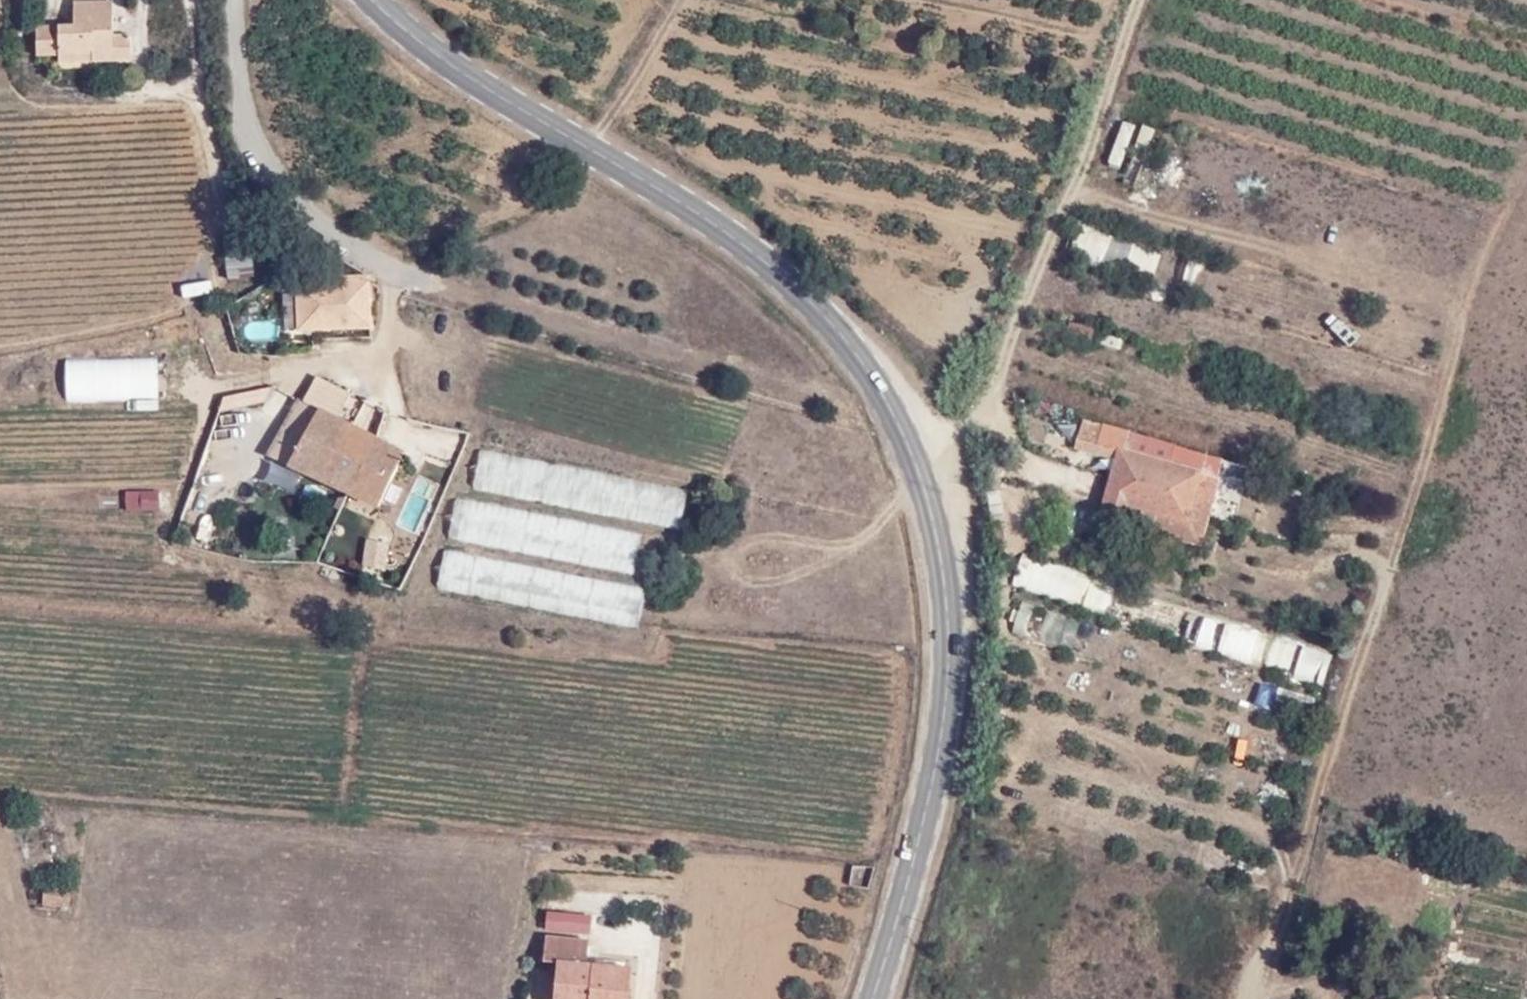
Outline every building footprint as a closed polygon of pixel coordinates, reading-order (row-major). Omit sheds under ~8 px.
[(60,45),(95,44),(96,59),(131,58),(131,35),(113,34),(112,1),(75,1),(75,22),(38,24),(37,53),(60,52),(60,45)] [(60,52),(60,59),(96,59),(95,44),(60,45),(60,52)] [(1107,166),(1122,170),(1134,124),(1120,120),(1107,166)] [(1082,226),(1075,262),(1157,277),(1164,241),(1082,226)] [(226,277),(251,276),(249,227),(222,228),(226,277)] [(1193,258),(1183,284),(1200,290),(1209,264),(1193,258)] [(369,326),(367,280),(311,282),(312,328),(369,326)] [(184,298),(214,293),(212,281),(182,286),(184,298)] [(257,323),(282,316),(276,294),(237,302),(238,319),(254,315),(257,323)] [(160,399),(159,358),(96,359),(97,401),(160,399)] [(353,426),(365,400),(317,376),(303,400),(297,396),(269,451),(344,490),(372,436),(353,426)] [(1084,435),(1087,418),(1050,407),(1046,426),(1084,435)] [(1201,469),(1218,475),(1223,458),(1141,433),(1105,423),(1099,440),(1118,445),(1201,469)] [(374,506),(402,453),(372,436),(344,490),(374,506)] [(1156,511),(1188,520),(1201,469),(1118,445),(1100,508),(1127,518),(1131,503),(1156,511)] [(683,527),(689,487),(479,455),(474,488),(572,503),(571,510),(683,527)] [(126,491),(126,512),(161,512),(161,490),(126,491)] [(1127,518),(1152,525),(1156,511),(1131,503),(1127,518)] [(636,570),(641,531),(458,509),(455,537),(528,546),(530,530),(560,533),(556,560),(636,570)] [(364,533),(363,556),(394,561),(396,541),(390,541),(390,536),(364,533)] [(437,592),(639,625),(646,586),(443,553),(437,592)] [(1067,653),(1079,622),(1020,599),(1008,630),(1067,653)] [(1324,685),(1333,652),(1204,619),(1197,647),(1265,665),(1263,669),(1324,685)] [(43,912),(66,913),(68,885),(45,883),(43,912)] [(547,926),(588,931),(589,913),(549,907),(547,926)] [(633,966),(587,961),(588,937),(546,934),(545,956),(557,957),(554,998),(630,998),(633,966)]
